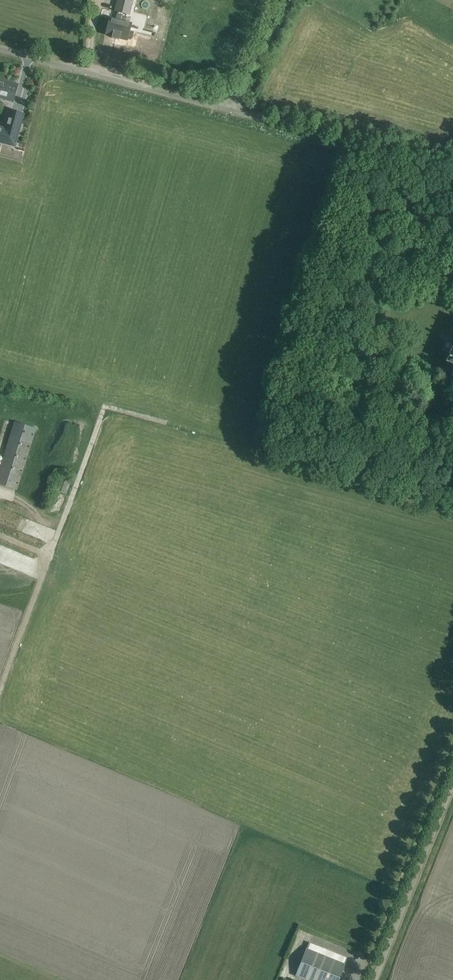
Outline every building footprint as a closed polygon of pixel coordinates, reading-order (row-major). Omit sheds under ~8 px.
[(115,11),(118,12),(116,20),(110,19),(106,34),(113,36),(112,38),(119,40),(119,37),(127,39),(131,24),(124,22),(126,13),(129,14),(132,0),(118,0),(115,11)] [(5,98),(5,99),(13,101),(17,85),(9,83),(9,84),(0,82),(0,96),(5,98)] [(14,145),(22,117),(9,113),(5,129),(0,128),(0,141),(14,145)] [(452,327),(442,350),(450,353),(446,362),(452,365),(452,327)] [(0,467),(0,485),(16,490),(36,428),(14,422),(0,467)] [(345,964),(307,948),(296,975),(307,979),(338,979),(345,964)]
